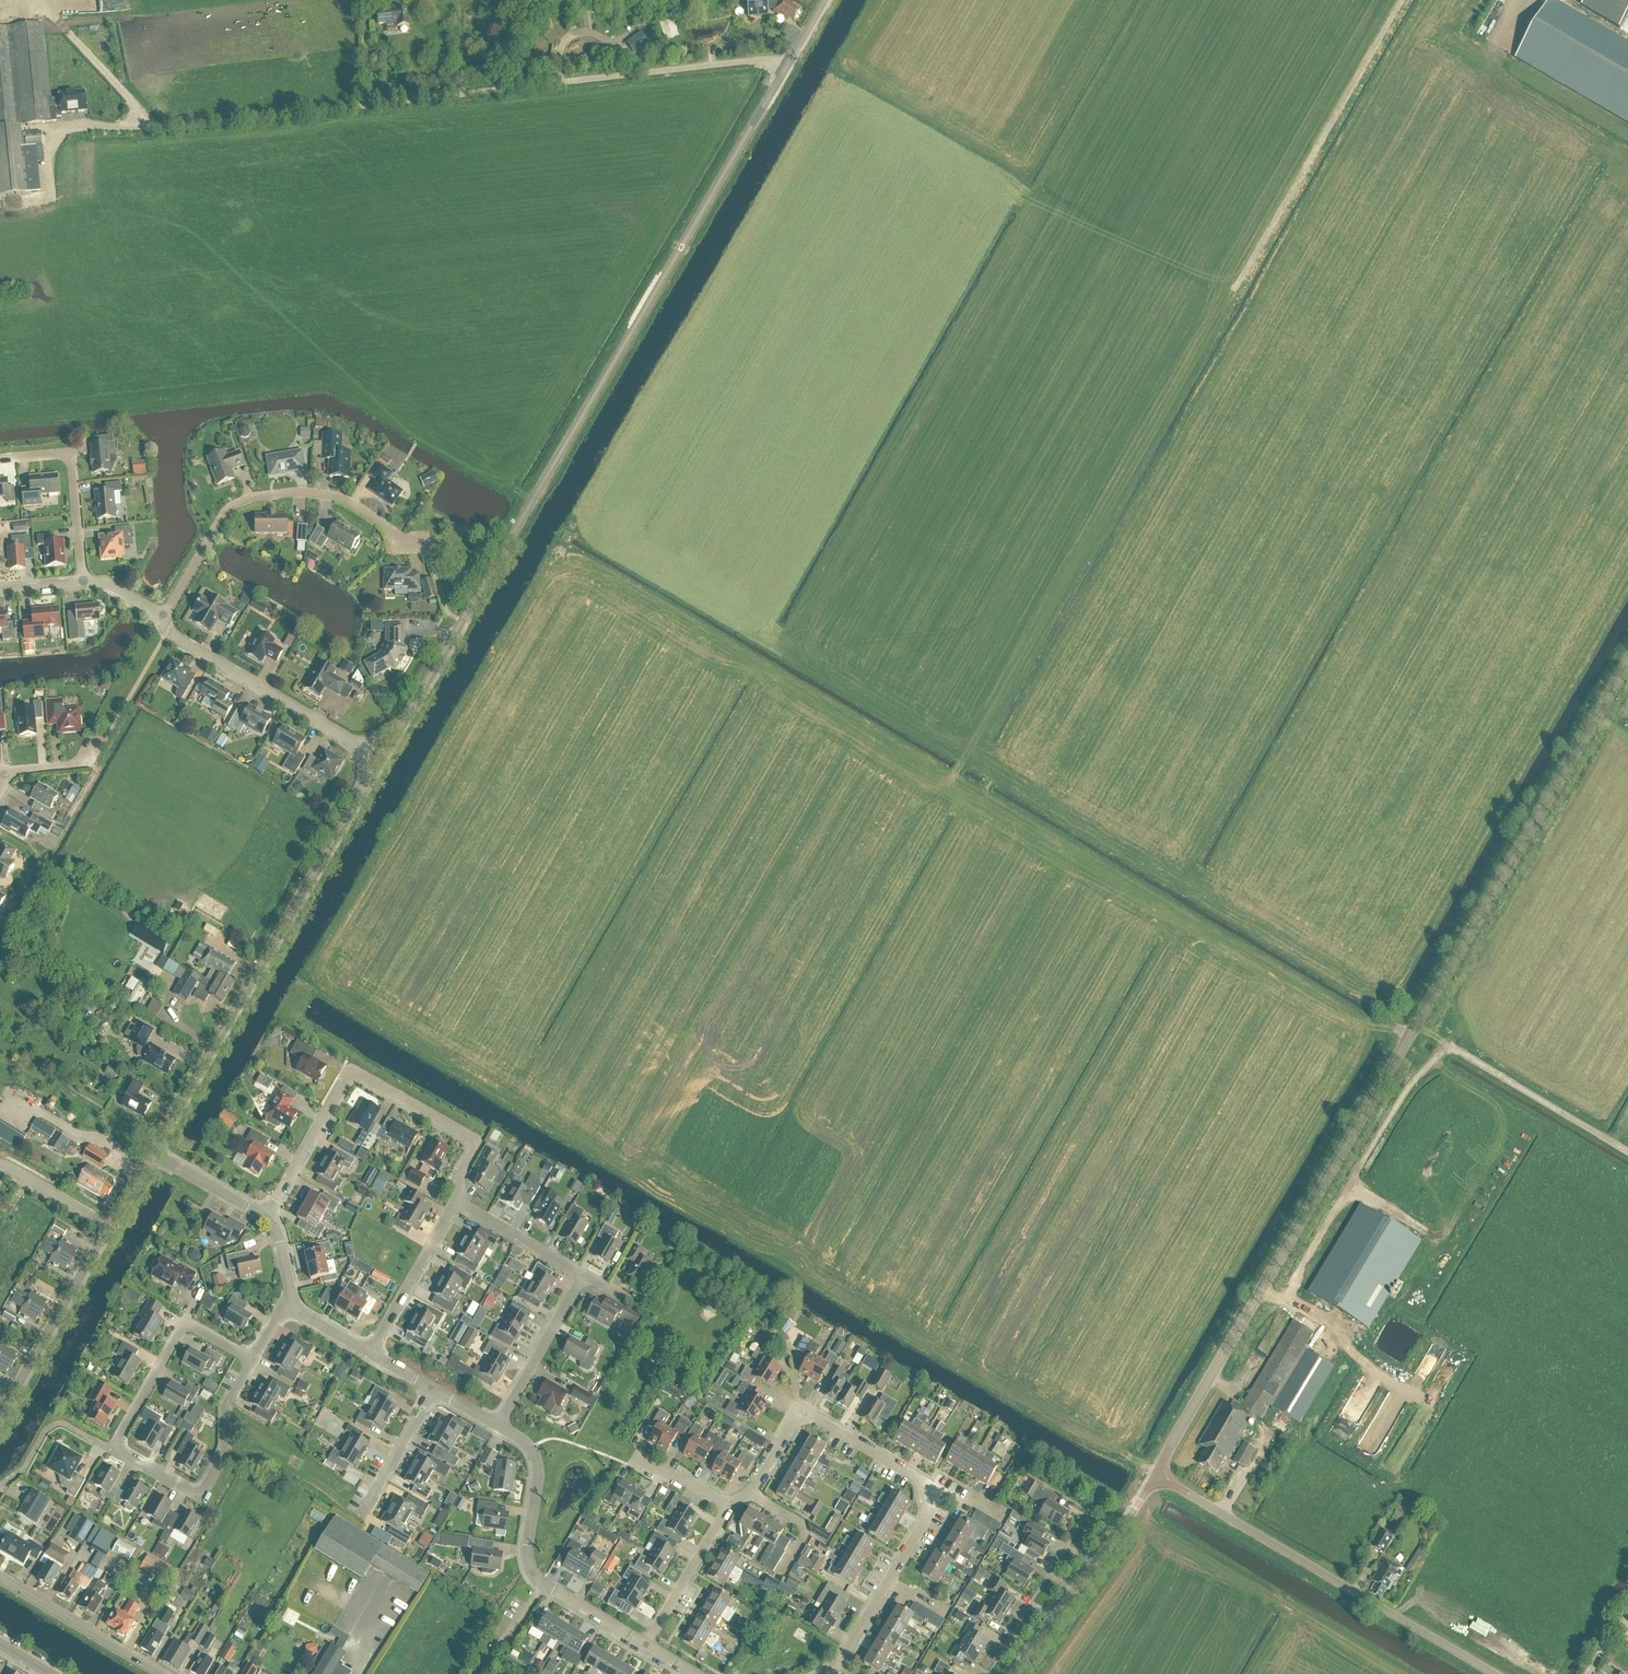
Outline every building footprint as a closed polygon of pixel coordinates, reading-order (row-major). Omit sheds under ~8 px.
[(778,3),(773,0),(768,0),(766,0),(746,0),(748,17),(767,15),(767,11),(774,10),(773,12),(788,21),(789,18),(794,21),(799,12),(792,7),(793,5),(785,0),(780,0),(778,3)] [(1627,16),(1627,0),(1586,0),(1582,7),(1620,30),(1627,16)] [(1513,63),(1627,130),(1627,48),(1549,2),(1546,7),(1516,58),(1513,63)] [(394,29),(409,27),(407,10),(396,11),(396,7),(388,8),(389,12),(376,13),(378,25),(393,24),(394,29)] [(589,29),(587,13),(577,14),(579,30),(589,29)] [(27,194),(39,193),(35,147),(27,148),(22,148),(20,127),(57,123),(56,120),(61,119),(61,115),(87,113),(85,93),(59,95),(59,100),(51,101),(44,24),(0,29),(0,197),(27,194)] [(641,33),(626,43),(633,54),(648,44),(641,33)] [(560,52),(559,45),(548,46),(549,54),(560,52)] [(592,55),(583,56),(583,57),(584,65),(593,64),(592,55)] [(41,133),(26,134),(27,148),(35,147),(42,146),(41,133)] [(326,430),(326,421),(314,420),(314,429),(326,430)] [(250,434),(247,428),(244,426),(240,427),(238,431),(241,438),(245,439),(248,438),(250,434)] [(300,429),(300,438),(312,438),(312,430),(300,429)] [(329,477),(348,478),(349,452),(340,452),(341,435),(324,434),(322,460),(330,461),(329,477)] [(117,461),(116,456),(114,443),(92,446),(93,459),(91,459),(91,466),(93,466),(93,473),(105,472),(110,475),(117,461)] [(243,466),(238,452),(226,457),(224,452),(208,458),(217,485),(234,479),(231,470),(243,466)] [(279,456),(268,458),(271,475),(280,474),(286,473),(304,470),(301,452),(287,455),(287,453),(278,455),(279,456)] [(146,462),(133,463),(133,477),(147,477),(146,462)] [(370,491),(392,506),(402,492),(387,481),(392,474),(378,464),(370,475),(377,480),(370,491)] [(127,477),(127,466),(115,466),(116,478),(127,477)] [(438,482),(434,473),(422,478),(426,488),(438,482)] [(57,475),(30,477),(30,488),(22,489),(23,507),(41,505),(40,495),(59,494),(57,475)] [(8,503),(15,503),(14,487),(7,487),(7,480),(0,480),(0,498),(8,497),(8,503)] [(106,493),(95,494),(98,520),(115,518),(115,516),(117,514),(117,511),(116,509),(114,507),(113,493),(122,492),(121,483),(105,484),(106,493)] [(284,534),(287,534),(287,516),(256,516),(256,534),(276,534),(277,536),(280,536),(282,536),(284,534)] [(330,534),(318,527),(309,542),(321,549),(327,539),(350,553),(353,548),(355,549),(359,543),(357,541),(360,537),(351,531),(346,528),(337,523),(330,534)] [(27,524),(14,525),(14,533),(28,532),(27,524)] [(297,543),(306,543),(307,527),(298,526),(297,543)] [(133,545),(131,527),(115,529),(115,535),(103,536),(100,540),(101,556),(105,559),(124,557),(123,546),(133,545)] [(64,557),(63,542),(55,542),(54,535),(37,536),(38,546),(44,545),(45,553),(46,552),(47,567),(64,566),(63,557),(64,557)] [(13,548),(8,549),(10,570),(25,569),(23,550),(30,550),(29,536),(12,537),(13,548)] [(305,553),(306,544),(298,543),(297,552),(305,553)] [(311,553),(308,560),(315,564),(319,558),(311,553)] [(385,579),(383,579),(384,590),(395,590),(395,597),(407,596),(407,588),(408,588),(409,592),(420,592),(419,574),(411,574),(411,569),(384,570),(385,579)] [(423,583),(427,598),(435,595),(431,580),(423,583)] [(409,605),(418,604),(418,595),(409,595),(409,605)] [(207,601),(201,598),(193,611),(199,615),(194,623),(211,633),(218,620),(229,627),(237,613),(226,607),(227,606),(210,596),(207,601)] [(239,603),(246,607),(250,601),(243,597),(239,603)] [(256,600),(251,608),(257,612),(262,604),(256,600)] [(93,605),(75,607),(76,617),(68,618),(71,643),(85,641),(83,623),(101,621),(100,615),(104,609),(99,607),(99,605),(97,605),(94,603),(93,605)] [(55,629),(57,628),(59,627),(57,609),(56,609),(54,608),(50,608),(48,610),(41,610),(40,609),(35,610),(34,611),(32,611),(33,621),(32,623),(24,624),(25,639),(46,637),(45,629),(47,630),(55,629)] [(6,624),(6,613),(0,614),(0,636),(2,636),(3,641),(14,640),(13,623),(6,624)] [(383,634),(383,622),(371,622),(371,634),(383,634)] [(403,626),(386,626),(385,647),(383,647),(381,652),(382,653),(364,663),(373,679),(391,669),(396,671),(400,664),(401,665),(401,664),(403,663),(404,661),(405,659),(405,658),(404,657),(408,650),(403,647),(403,626)] [(291,649),(297,637),(288,632),(281,643),(291,649)] [(250,648),(251,649),(248,655),(262,663),(266,657),(276,663),(283,651),(273,645),(274,642),(260,633),(255,642),(255,641),(252,642),(250,646),(250,648)] [(33,643),(24,644),(25,653),(34,652),(33,643)] [(175,694),(176,696),(177,697),(181,700),(195,676),(190,673),(191,671),(172,660),(161,679),(177,688),(175,694)] [(354,666),(344,661),(341,667),(351,673),(354,666)] [(335,672),(319,663),(304,688),(319,697),(325,688),(339,696),(339,695),(347,700),(353,690),(345,685),(346,684),(332,676),(335,672)] [(358,670),(351,683),(362,689),(365,684),(358,670)] [(209,682),(204,690),(198,686),(195,691),(217,703),(211,713),(224,720),(232,706),(225,702),(230,694),(224,690),(219,688),(209,682)] [(357,693),(353,700),(361,705),(365,697),(357,693)] [(63,701),(48,703),(49,725),(58,724),(59,733),(80,731),(79,724),(81,724),(80,717),(79,717),(78,710),(63,711),(63,701)] [(34,709),(16,710),(17,727),(19,727),(20,736),(25,735),(26,737),(30,736),(31,735),(36,734),(35,720),(42,719),(41,702),(33,702),(34,709)] [(271,719),(250,707),(243,718),(235,713),(228,727),(240,734),(245,725),(262,735),(271,719)] [(283,727),(273,745),(290,755),(283,768),(295,775),(305,757),(298,753),(306,740),(283,727)] [(209,729),(203,739),(212,744),(218,734),(209,729)] [(188,731),(182,739),(193,747),(199,739),(188,731)] [(318,761),(311,757),(303,770),(315,777),(318,773),(331,780),(337,770),(338,771),(344,762),(335,756),(334,757),(324,751),(318,761)] [(253,763),(252,756),(245,757),(246,764),(253,763)] [(255,764),(252,769),(262,775),(265,770),(255,764)] [(299,782),(292,786),(296,793),(303,789),(299,782)] [(33,795),(31,799),(43,806),(40,813),(52,820),(56,814),(50,810),(58,796),(51,792),(51,791),(47,788),(45,789),(39,785),(37,788),(35,789),(32,794),(33,795)] [(284,789),(277,792),(280,799),(287,796),(284,789)] [(70,804),(74,797),(68,793),(64,800),(70,804)] [(30,822),(11,811),(2,827),(25,839),(30,831),(37,835),(41,828),(49,833),(53,826),(34,815),(30,822)] [(5,879),(14,864),(10,861),(15,851),(3,844),(0,850),(0,877),(5,879)] [(31,859),(28,866),(34,869),(38,863),(31,859)] [(148,946),(154,934),(138,924),(131,936),(148,946)] [(206,980),(229,993),(235,983),(226,978),(235,963),(209,947),(208,948),(201,944),(193,957),(200,962),(199,963),(212,971),(206,980)] [(183,965),(190,951),(182,947),(175,961),(183,965)] [(187,971),(179,967),(179,966),(169,960),(163,971),(173,977),(181,981),(173,995),(187,1003),(195,989),(197,991),(193,998),(204,1004),(209,996),(222,1004),(229,993),(206,980),(201,977),(201,979),(187,971)] [(146,961),(140,971),(156,981),(162,970),(146,961)] [(148,984),(141,979),(127,1003),(134,1007),(148,984)] [(105,1013),(97,1017),(100,1025),(109,1021),(105,1013)] [(145,1033),(150,1036),(152,1031),(139,1024),(137,1027),(131,1024),(131,1025),(145,1033)] [(145,1033),(131,1025),(125,1036),(131,1039),(129,1041),(138,1046),(136,1049),(138,1057),(144,1061),(143,1063),(167,1076),(176,1061),(164,1054),(165,1052),(153,1045),(152,1047),(145,1044),(150,1036),(145,1033)] [(290,1031),(286,1038),(294,1042),(297,1035),(290,1031)] [(314,1051),(302,1044),(298,1041),(291,1054),(302,1060),(296,1071),(317,1083),(326,1067),(310,1058),(314,1051)] [(110,1066),(105,1074),(115,1080),(120,1071),(110,1066)] [(144,1080),(149,1077),(144,1070),(139,1074),(144,1080)] [(261,1075),(256,1084),(268,1091),(273,1082),(261,1075)] [(143,1118),(151,1104),(137,1096),(142,1087),(128,1079),(119,1094),(127,1099),(122,1106),(143,1118)] [(279,1093),(270,1108),(266,1116),(267,1117),(266,1119),(267,1123),(277,1128),(280,1128),(281,1124),(289,1129),(298,1113),(287,1107),(291,1099),(279,1093)] [(370,1134),(367,1132),(379,1111),(364,1102),(357,1115),(354,1114),(349,1123),(363,1131),(356,1144),(369,1152),(376,1138),(370,1134)] [(223,1112),(217,1122),(225,1127),(231,1116),(223,1112)] [(383,1127),(377,1138),(388,1145),(391,1139),(410,1149),(418,1135),(396,1123),(391,1131),(383,1127)] [(269,1141),(252,1131),(244,1145),(251,1149),(246,1157),(249,1159),(243,1169),(258,1177),(263,1167),(266,1169),(274,1155),(264,1149),(269,1141)] [(49,1148),(58,1153),(59,1150),(66,1154),(73,1143),(58,1134),(49,1148)] [(441,1164),(449,1150),(433,1141),(420,1163),(424,1165),(420,1173),(414,1170),(408,1182),(419,1188),(426,1177),(425,1176),(429,1168),(438,1173),(442,1165),(441,1164)] [(321,1150),(334,1155),(336,1148),(323,1143),(321,1150)] [(90,1145),(83,1158),(100,1168),(107,1155),(90,1145)] [(488,1149),(484,1156),(476,1169),(482,1173),(475,1185),(488,1193),(494,1183),(500,1186),(505,1177),(490,1169),(498,1155),(500,1151),(491,1145),(488,1149)] [(507,1148),(503,1161),(510,1163),(514,1151),(507,1148)] [(322,1164),(340,1174),(343,1168),(349,1171),(355,1160),(338,1150),(334,1156),(328,1153),(322,1164)] [(357,1157),(363,1161),(367,1154),(361,1150),(357,1157)] [(106,1184),(107,1181),(110,1177),(88,1164),(77,1184),(99,1197),(99,1196),(104,1198),(105,1195),(108,1197),(113,1188),(106,1184)] [(340,1174),(322,1164),(316,1175),(322,1178),(318,1184),(334,1193),(337,1187),(340,1188),(343,1183),(336,1179),(340,1174)] [(549,1175),(553,1167),(546,1164),(542,1171),(549,1175)] [(363,1184),(369,1188),(378,1172),(372,1169),(363,1184)] [(558,1182),(563,1174),(556,1171),(552,1178),(558,1182)] [(350,1172),(343,1187),(351,1191),(358,1176),(350,1172)] [(532,1175),(524,1188),(515,1184),(505,1203),(513,1208),(513,1207),(518,1210),(523,1203),(529,1206),(540,1188),(540,1179),(532,1175)] [(377,1180),(371,1190),(378,1194),(384,1183),(377,1180)] [(367,1192),(360,1188),(357,1194),(364,1197),(367,1192)] [(430,1210),(423,1206),(426,1199),(409,1190),(403,1202),(409,1206),(406,1211),(424,1221),(430,1210)] [(546,1190),(537,1205),(534,1211),(534,1214),(539,1216),(536,1221),(549,1228),(557,1215),(559,1216),(563,1211),(560,1210),(561,1209),(552,1205),(557,1196),(546,1190)] [(370,1193),(367,1199),(372,1202),(375,1196),(370,1193)] [(304,1206),(323,1217),(327,1210),(334,1214),(340,1202),(329,1195),(325,1202),(311,1194),(304,1206)] [(348,1204),(345,1209),(356,1215),(359,1210),(348,1204)] [(323,1217),(304,1206),(297,1219),(311,1226),(307,1233),(319,1239),(326,1228),(319,1224),(323,1217)] [(566,1220),(571,1223),(562,1238),(576,1246),(588,1224),(580,1220),(584,1213),(573,1207),(566,1220)] [(1368,1328),(1420,1242),(1363,1207),(1311,1294),(1368,1328)] [(612,1208),(604,1222),(611,1226),(619,1212),(612,1208)] [(424,1221),(406,1211),(403,1217),(399,1215),(393,1226),(409,1235),(412,1229),(418,1232),(424,1221)] [(236,1243),(245,1228),(230,1219),(227,1225),(221,1222),(222,1220),(213,1215),(204,1231),(205,1231),(205,1230),(213,1234),(211,1239),(225,1247),(227,1244),(228,1245),(234,1241),(236,1243)] [(56,1224),(52,1231),(64,1238),(68,1230),(56,1224)] [(614,1242),(619,1233),(605,1225),(598,1237),(604,1241),(595,1257),(608,1264),(619,1245),(614,1242)] [(468,1233),(462,1243),(479,1253),(483,1247),(491,1252),(498,1239),(481,1229),(476,1237),(468,1233)] [(639,1245),(646,1233),(640,1230),(634,1242),(639,1245)] [(327,1240),(336,1239),(335,1232),(325,1234),(327,1240)] [(44,1245),(73,1262),(75,1255),(78,1250),(70,1246),(71,1245),(68,1242),(66,1244),(61,1241),(59,1245),(48,1239),(44,1245)] [(44,1245),(41,1243),(38,1248),(41,1250),(41,1251),(52,1257),(50,1262),(55,1264),(54,1267),(58,1268),(59,1267),(66,1271),(68,1266),(73,1262),(44,1245)] [(308,1267),(326,1263),(324,1256),(332,1255),(329,1243),(316,1246),(318,1252),(305,1255),(308,1267)] [(456,1254),(458,1256),(454,1262),(474,1273),(481,1262),(476,1259),(479,1253),(462,1243),(456,1254)] [(510,1255),(516,1258),(521,1257),(524,1251),(515,1246),(510,1255)] [(641,1283),(652,1264),(641,1257),(644,1252),(635,1246),(627,1259),(633,1263),(626,1275),(641,1283)] [(508,1267),(513,1259),(497,1250),(492,1258),(508,1267)] [(250,1261),(250,1258),(248,1252),(226,1257),(228,1263),(232,1262),(234,1270),(238,1269),(241,1280),(254,1277),(253,1274),(261,1272),(258,1259),(250,1261)] [(181,1270),(172,1265),(173,1264),(162,1258),(159,1264),(156,1262),(155,1263),(152,1268),(152,1270),(154,1271),(151,1276),(165,1284),(166,1283),(173,1287),(175,1282),(187,1289),(196,1274),(183,1267),(181,1270)] [(217,1258),(201,1261),(204,1279),(221,1275),(217,1258)] [(39,1264),(32,1259),(28,1267),(35,1271),(39,1264)] [(356,1259),(352,1265),(358,1269),(361,1262),(356,1259)] [(518,1264),(513,1261),(509,1267),(514,1270),(518,1264)] [(327,1270),(326,1263),(308,1267),(311,1280),(324,1277),(325,1284),(338,1281),(335,1268),(327,1270)] [(537,1264),(531,1275),(535,1277),(532,1283),(549,1293),(555,1282),(550,1279),(553,1273),(537,1264)] [(445,1272),(439,1283),(457,1293),(460,1288),(465,1291),(472,1278),(452,1267),(448,1274),(445,1272)] [(388,1286),(391,1280),(376,1271),(372,1277),(388,1286)] [(221,1275),(213,1277),(215,1288),(224,1286),(221,1275)] [(505,1284),(497,1279),(493,1285),(503,1291),(507,1285),(505,1284)] [(522,1292),(518,1298),(534,1307),(537,1301),(543,1304),(549,1293),(532,1283),(528,1281),(522,1292)] [(346,1315),(361,1290),(350,1283),(348,1286),(343,1282),(336,1294),(342,1297),(335,1309),(346,1315)] [(433,1294),(436,1296),(432,1303),(452,1314),(458,1302),(453,1299),(457,1293),(439,1283),(433,1294)] [(128,1288),(124,1295),(132,1300),(136,1293),(128,1288)] [(368,1294),(361,1290),(346,1315),(358,1322),(364,1311),(370,1314),(377,1302),(366,1296),(368,1294)] [(14,1297),(43,1313),(45,1306),(48,1302),(40,1298),(41,1297),(38,1294),(36,1296),(31,1293),(29,1297),(18,1291),(14,1297)] [(327,1304),(332,1295),(327,1292),(326,1295),(324,1294),(320,1301),(327,1304)] [(307,1293),(301,1301),(309,1306),(314,1299),(307,1293)] [(208,1296),(202,1307),(211,1312),(217,1301),(208,1296)] [(489,1296),(484,1304),(492,1309),(497,1301),(489,1296)] [(43,1313),(14,1297),(11,1302),(22,1309),(20,1313),(25,1316),(24,1319),(28,1320),(29,1318),(36,1322),(38,1318),(43,1313)] [(244,1304),(232,1297),(224,1311),(228,1315),(225,1321),(244,1331),(252,1317),(240,1310),(244,1304)] [(472,1298),(466,1307),(475,1312),(477,1309),(483,1313),(487,1308),(472,1298)] [(640,1317),(607,1298),(604,1303),(596,1298),(586,1316),(610,1329),(617,1316),(620,1318),(620,1317),(635,1325),(640,1317)] [(151,1345),(163,1322),(156,1318),(163,1308),(150,1301),(140,1319),(143,1320),(135,1336),(151,1345)] [(523,1331),(529,1320),(523,1317),(526,1311),(513,1303),(509,1309),(511,1310),(505,1321),(523,1331)] [(419,1310),(413,1321),(430,1331),(434,1325),(437,1327),(444,1316),(428,1308),(425,1313),(419,1310)] [(7,1310),(2,1317),(14,1324),(18,1316),(7,1310)] [(471,1321),(463,1316),(460,1322),(468,1326),(471,1321)] [(474,1318),(470,1327),(476,1331),(481,1322),(474,1318)] [(787,1337),(795,1326),(784,1318),(776,1329),(775,1328),(775,1329),(781,1343),(789,1340),(787,1337)] [(438,1336),(430,1331),(413,1321),(406,1332),(412,1335),(409,1341),(424,1350),(431,1339),(432,1340),(436,1340),(438,1336)] [(498,1325),(495,1330),(491,1337),(507,1345),(511,1338),(516,1342),(523,1331),(505,1321),(502,1327),(498,1325)] [(1234,1402),(1231,1407),(1224,1403),(1199,1445),(1207,1450),(1199,1464),(1217,1474),(1227,1457),(1229,1459),(1252,1419),(1253,1420),(1256,1415),(1263,1419),(1270,1406),(1300,1424),(1334,1367),(1304,1349),(1313,1334),(1293,1322),(1242,1407),(1234,1402)] [(450,1340),(458,1345),(463,1336),(455,1331),(450,1340)] [(780,1347),(776,1338),(768,1342),(771,1350),(780,1347)] [(820,1348),(803,1338),(796,1349),(808,1357),(799,1372),(808,1378),(820,1359),(815,1356),(820,1348)] [(572,1339),(564,1353),(581,1363),(580,1366),(580,1370),(586,1373),(590,1372),(596,1361),(593,1359),(600,1347),(588,1340),(585,1346),(572,1339)] [(510,1362),(504,1359),(508,1351),(490,1341),(483,1353),(490,1357),(486,1363),(504,1373),(510,1362)] [(839,1341),(833,1352),(839,1356),(846,1345),(839,1341)] [(280,1353),(297,1363),(301,1357),(307,1360),(313,1349),(300,1342),(297,1348),(286,1342),(280,1353)] [(123,1343),(117,1355),(123,1358),(112,1377),(127,1386),(140,1362),(134,1359),(139,1352),(123,1343)] [(14,1365),(15,1358),(18,1354),(11,1350),(12,1349),(8,1346),(7,1347),(2,1344),(0,1347),(0,1357),(14,1365)] [(210,1345),(207,1350),(203,1356),(191,1349),(183,1364),(202,1375),(205,1369),(210,1371),(214,1363),(218,1365),(225,1354),(210,1345)] [(769,1356),(757,1349),(758,1347),(756,1345),(752,1346),(749,1351),(754,1354),(752,1358),(760,1363),(757,1368),(776,1379),(782,1370),(766,1360),(769,1356)] [(297,1363),(280,1353),(273,1364),(284,1370),(280,1376),(294,1384),(300,1373),(294,1370),(297,1363)] [(820,1359),(808,1378),(818,1384),(827,1368),(832,1371),(839,1359),(830,1354),(824,1362),(820,1359)] [(445,1367),(449,1361),(439,1355),(436,1361),(445,1367)] [(0,1357),(0,1371),(6,1374),(9,1370),(14,1365),(0,1357)] [(711,1365),(717,1370),(723,1362),(717,1357),(711,1365)] [(871,1367),(878,1372),(884,1363),(879,1360),(878,1362),(875,1360),(871,1367)] [(504,1373),(486,1363),(482,1369),(477,1366),(471,1376),(489,1386),(492,1381),(497,1384),(504,1373)] [(737,1368),(729,1363),(725,1369),(733,1374),(737,1368)] [(827,1380),(832,1383),(824,1396),(835,1402),(836,1403),(846,1385),(849,1379),(843,1375),(844,1373),(834,1367),(827,1380)] [(776,1379),(757,1368),(754,1373),(746,1368),(740,1377),(752,1384),(755,1379),(770,1389),(776,1379)] [(354,1370),(350,1377),(361,1383),(365,1375),(354,1370)] [(870,1386),(882,1393),(892,1377),(880,1370),(870,1386)] [(263,1381),(257,1393),(275,1403),(278,1397),(285,1400),(291,1389),(277,1382),(274,1387),(263,1381)] [(308,1387),(300,1381),(296,1388),(304,1393),(308,1387)] [(846,1385),(836,1403),(837,1403),(837,1404),(847,1410),(855,1397),(861,1400),(868,1387),(859,1381),(854,1390),(846,1385)] [(561,1408),(559,1407),(567,1394),(547,1382),(539,1396),(543,1398),(538,1406),(550,1413),(550,1416),(555,1419),(559,1418),(562,1413),(561,1408)] [(96,1404),(88,1419),(103,1428),(116,1406),(105,1400),(111,1390),(99,1383),(89,1400),(96,1404)] [(191,1404),(199,1390),(188,1383),(184,1390),(172,1383),(164,1397),(183,1408),(186,1403),(191,1404)] [(742,1383),(737,1392),(745,1397),(742,1402),(761,1413),(767,1404),(760,1400),(763,1395),(754,1390),(742,1383)] [(373,1409),(389,1419),(396,1407),(384,1400),(388,1394),(376,1387),(370,1398),(377,1402),(373,1409)] [(576,1388),(572,1396),(587,1405),(592,1397),(576,1388)] [(305,1394),(297,1390),(293,1395),(301,1400),(305,1394)] [(211,1395),(204,1391),(201,1397),(207,1401),(211,1395)] [(275,1403),(257,1393),(250,1404),(261,1410),(258,1416),(271,1424),(277,1413),(271,1409),(275,1403)] [(696,1400),(690,1396),(686,1402),(692,1406),(696,1400)] [(873,1425),(884,1407),(872,1399),(861,1418),(873,1425)] [(952,1412),(956,1404),(949,1401),(945,1409),(952,1412)] [(731,1402),(725,1411),(737,1418),(740,1413),(756,1423),(761,1413),(742,1402),(739,1407),(731,1402)] [(911,1406),(905,1419),(912,1422),(917,1409),(911,1406)] [(149,1424),(138,1442),(153,1450),(160,1438),(166,1442),(173,1430),(160,1423),(162,1419),(146,1409),(141,1419),(149,1424)] [(389,1419),(373,1409),(368,1417),(361,1413),(356,1423),(368,1429),(371,1424),(383,1431),(389,1419)] [(657,1447),(668,1428),(664,1426),(669,1417),(659,1411),(652,1423),(657,1426),(648,1442),(657,1447)] [(299,1424),(322,1435),(328,1423),(305,1412),(299,1424)] [(187,1413),(183,1420),(186,1422),(196,1427),(200,1420),(187,1413)] [(904,1447),(919,1422),(923,1415),(919,1413),(911,1427),(904,1423),(894,1441),(904,1447)] [(646,1430),(651,1420),(641,1415),(636,1425),(646,1430)] [(923,1415),(919,1422),(904,1447),(914,1453),(925,1436),(919,1432),(927,1418),(923,1415)] [(668,1428),(657,1447),(667,1453),(676,1437),(681,1440),(687,1428),(690,1430),(693,1425),(681,1418),(673,1431),(668,1428)] [(699,1418),(695,1424),(688,1436),(693,1439),(683,1455),(693,1460),(704,1442),(699,1439),(704,1430),(698,1426),(702,1420),(699,1418)] [(441,1419),(434,1430),(456,1442),(459,1436),(466,1440),(473,1428),(459,1420),(456,1427),(441,1419)] [(935,1432),(940,1434),(945,1426),(940,1423),(935,1432)] [(579,1432),(575,1424),(567,1428),(571,1436),(579,1432)] [(346,1447),(363,1457),(370,1445),(358,1438),(361,1433),(349,1426),(346,1432),(353,1435),(346,1447)] [(551,1431),(555,1440),(561,1437),(557,1428),(551,1431)] [(456,1442),(434,1430),(428,1442),(443,1450),(438,1458),(455,1468),(459,1460),(455,1458),(459,1452),(452,1448),(456,1442)] [(481,1431),(477,1438),(487,1444),(491,1437),(486,1433),(481,1431)] [(925,1436),(914,1453),(925,1459),(940,1434),(935,1432),(931,1439),(925,1436)] [(693,1460),(702,1466),(712,1450),(716,1453),(723,1441),(727,1434),(725,1433),(723,1436),(719,1434),(717,1438),(709,1433),(704,1442),(693,1460)] [(185,1453),(178,1465),(192,1474),(204,1454),(198,1451),(199,1446),(192,1442),(194,1438),(188,1434),(179,1449),(185,1453)] [(940,1434),(925,1459),(935,1465),(945,1448),(939,1444),(943,1437),(940,1434)] [(998,1435),(994,1442),(997,1444),(998,1443),(1002,1437),(998,1435)] [(299,1436),(296,1442),(302,1446),(306,1439),(299,1436)] [(766,1440),(758,1436),(753,1444),(761,1448),(766,1440)] [(819,1459),(820,1458),(824,1451),(833,1457),(836,1453),(826,1446),(825,1447),(810,1438),(803,1450),(819,1459)] [(955,1467),(970,1442),(966,1440),(962,1448),(955,1444),(945,1461),(955,1467)] [(723,1441),(716,1453),(721,1456),(711,1472),(721,1477),(732,1458),(727,1456),(732,1447),(723,1441)] [(975,1445),(970,1442),(955,1467),(966,1474),(976,1456),(970,1452),(975,1445)] [(1257,1450),(1244,1442),(1233,1462),(1246,1469),(1257,1450)] [(997,1444),(992,1453),(1002,1460),(1009,1450),(998,1443),(997,1444)] [(56,1454),(48,1468),(58,1474),(61,1486),(69,1490),(66,1494),(75,1499),(86,1480),(77,1475),(75,1479),(71,1477),(81,1459),(65,1450),(65,1448),(61,1446),(59,1447),(56,1452),(56,1454)] [(334,1450),(327,1461),(326,1461),(323,1466),(333,1471),(336,1466),(340,1469),(344,1462),(356,1469),(363,1457),(346,1447),(342,1454),(334,1450)] [(490,1469),(497,1455),(488,1450),(480,1464),(490,1469)] [(819,1459),(803,1450),(797,1461),(812,1470),(813,1469),(817,1463),(827,1468),(829,1464),(820,1458),(819,1459)] [(976,1456),(966,1474),(976,1480),(991,1455),(987,1452),(982,1460),(976,1456)] [(732,1458),(721,1477),(730,1483),(740,1467),(744,1470),(747,1471),(754,1460),(742,1453),(737,1461),(732,1458)] [(995,1457),(991,1455),(976,1480),(986,1486),(997,1468),(990,1465),(995,1457)] [(451,1469),(446,1466),(434,1459),(431,1464),(419,1457),(412,1469),(429,1479),(433,1472),(445,1479),(451,1469)] [(806,1482),(806,1481),(810,1474),(820,1480),(823,1475),(813,1469),(812,1470),(797,1461),(790,1472),(806,1482)] [(512,1494),(516,1465),(498,1462),(494,1491),(512,1494)] [(112,1502),(119,1490),(113,1487),(120,1475),(105,1466),(94,1485),(102,1490),(100,1495),(112,1502)] [(860,1467),(855,1476),(865,1482),(870,1473),(860,1467)] [(429,1479),(412,1469),(405,1481),(417,1488),(414,1493),(426,1500),(432,1490),(425,1486),(429,1479)] [(806,1482),(790,1472),(783,1484),(799,1493),(800,1492),(804,1485),(813,1491),(814,1490),(817,1493),(820,1489),(806,1481),(806,1482)] [(476,1494),(488,1496),(491,1475),(480,1473),(476,1494)] [(1211,1484),(1216,1478),(1210,1473),(1205,1480),(1211,1484)] [(624,1506),(634,1488),(623,1481),(616,1492),(611,1489),(603,1501),(614,1508),(618,1502),(624,1506)] [(874,1484),(869,1481),(864,1489),(869,1492),(874,1484)] [(1057,1497),(1045,1490),(1030,1481),(1023,1494),(1044,1507),(1039,1516),(1059,1528),(1068,1513),(1053,1504),(1057,1497)] [(125,1494),(119,1490),(112,1502),(119,1506),(122,1501),(126,1503),(124,1507),(125,1509),(131,1512),(133,1512),(135,1508),(136,1509),(147,1490),(132,1482),(125,1494)] [(854,1482),(849,1489),(858,1495),(863,1487),(854,1482)] [(799,1493),(783,1484),(776,1495),(792,1504),(796,1499),(811,1508),(807,1514),(815,1519),(823,1506),(800,1492),(799,1493)] [(634,1488),(624,1506),(630,1509),(627,1515),(637,1522),(645,1509),(639,1505),(645,1495),(634,1488)] [(872,1496),(864,1491),(860,1498),(868,1503),(872,1496)] [(35,1521),(48,1500),(34,1492),(22,1513),(35,1521)] [(851,1504),(856,1496),(850,1492),(845,1500),(851,1504)] [(882,1495),(880,1499),(905,1513),(911,1503),(893,1493),(889,1499),(882,1495)] [(672,1517),(690,1528),(697,1517),(687,1511),(692,1504),(676,1495),(669,1507),(676,1511),(672,1517)] [(165,1532),(171,1520),(165,1517),(172,1504),(157,1496),(147,1515),(155,1520),(152,1524),(165,1532)] [(76,1501),(69,1498),(65,1505),(72,1508),(76,1501)] [(396,1498),(389,1510),(409,1521),(413,1514),(422,1519),(429,1506),(415,1498),(410,1506),(396,1498)] [(656,1498),(653,1504),(658,1508),(662,1502),(656,1498)] [(905,1513),(880,1499),(877,1503),(885,1507),(881,1513),(898,1524),(905,1513)] [(506,1531),(508,1514),(493,1512),(495,1504),(478,1501),(476,1515),(484,1517),(483,1528),(497,1530),(506,1531)] [(840,1501),(834,1509),(844,1515),(850,1507),(840,1501)] [(409,1521),(389,1510),(382,1522),(396,1530),(389,1543),(404,1551),(413,1534),(405,1529),(409,1521)] [(741,1553),(752,1533),(751,1533),(761,1517),(749,1510),(740,1526),(741,1537),(738,1535),(736,1540),(730,1536),(726,1544),(741,1553)] [(976,1523),(981,1514),(976,1510),(970,1520),(976,1523)] [(178,1524),(171,1520),(165,1532),(172,1536),(174,1531),(189,1539),(199,1520),(185,1511),(178,1524)] [(438,1519),(444,1522),(447,1515),(441,1512),(438,1519)] [(1049,1545),(1042,1540),(1046,1533),(1029,1522),(1029,1523),(1023,1520),(1024,1518),(1013,1512),(1009,1518),(1020,1525),(1019,1527),(1024,1530),(1022,1535),(1030,1539),(1025,1548),(1028,1550),(1025,1554),(1035,1560),(1039,1559),(1040,1557),(1042,1558),(1049,1545)] [(870,1515),(867,1519),(892,1534),(898,1524),(881,1513),(877,1519),(870,1515)] [(835,1514),(826,1530),(826,1532),(832,1536),(842,1518),(835,1514)] [(986,1516),(981,1514),(976,1523),(980,1526),(986,1516)] [(66,1530),(72,1534),(69,1538),(81,1545),(94,1524),(92,1523),(94,1521),(84,1515),(83,1518),(81,1517),(81,1518),(75,1515),(66,1530)] [(596,1526),(600,1519),(594,1516),(590,1522),(596,1526)] [(991,1519),(986,1516),(980,1526),(985,1529),(991,1519)] [(417,1594),(429,1575),(335,1517),(315,1550),(362,1579),(371,1565),(417,1594)] [(690,1528),(672,1517),(669,1523),(663,1520),(656,1531),(670,1539),(673,1533),(683,1539),(690,1528)] [(772,1524),(761,1517),(751,1533),(752,1533),(759,1537),(753,1547),(758,1550),(764,1540),(763,1539),(772,1524)] [(48,1536),(54,1538),(63,1521),(56,1518),(50,1529),(44,1526),(38,1538),(45,1542),(48,1536)] [(892,1534),(867,1519),(865,1523),(872,1528),(869,1534),(886,1544),(892,1534)] [(967,1519),(964,1524),(959,1521),(952,1533),(968,1542),(969,1541),(972,1534),(982,1540),(988,1531),(967,1519)] [(991,1519),(985,1529),(990,1532),(996,1522),(991,1519)] [(811,1533),(828,1543),(832,1536),(826,1532),(826,1530),(823,1531),(808,1522),(811,1533)] [(996,1522),(990,1532),(996,1535),(1001,1526),(996,1522)] [(783,1531),(772,1524),(763,1539),(764,1540),(771,1544),(765,1554),(769,1557),(775,1547),(774,1546),(783,1531)] [(98,1549),(106,1554),(114,1540),(107,1536),(109,1534),(107,1533),(107,1534),(102,1531),(103,1530),(96,1526),(91,1535),(96,1538),(93,1544),(99,1547),(98,1549)] [(1395,1537),(1383,1529),(1372,1548),(1384,1555),(1395,1537)] [(996,1539),(1007,1545),(1012,1538),(1005,1534),(1006,1532),(1002,1530),(996,1539)] [(425,1533),(418,1544),(427,1549),(434,1538),(425,1533)] [(651,1554),(668,1564),(675,1553),(664,1546),(667,1541),(655,1533),(649,1544),(654,1548),(651,1554)] [(968,1542),(952,1533),(946,1544),(961,1553),(962,1552),(966,1545),(976,1551),(978,1546),(969,1541),(968,1542)] [(43,1549),(32,1542),(30,1546),(10,1534),(0,1550),(0,1551),(24,1565),(29,1556),(37,1560),(43,1549)] [(609,1546),(612,1540),(602,1535),(599,1541),(609,1546)] [(846,1537),(844,1541),(869,1556),(875,1546),(858,1535),(854,1541),(846,1537)] [(777,1541),(787,1547),(790,1542),(780,1536),(777,1541)] [(496,1571),(500,1571),(502,1553),(493,1552),(494,1543),(469,1539),(468,1548),(474,1549),(471,1567),(483,1569),(482,1574),(492,1575),(495,1573),(496,1571)] [(119,1540),(112,1553),(121,1557),(129,1562),(136,1550),(119,1540)] [(574,1574),(585,1557),(579,1553),(582,1548),(571,1541),(563,1554),(569,1557),(563,1567),(574,1574)] [(777,1541),(774,1546),(785,1553),(785,1552),(784,1552),(787,1547),(777,1541)] [(869,1556),(844,1541),(842,1545),(849,1550),(845,1556),(863,1566),(869,1556)] [(995,1542),(992,1547),(998,1551),(1001,1546),(995,1542)] [(45,1555),(51,1559),(44,1570),(45,1572),(39,1581),(50,1588),(55,1580),(56,1580),(62,1571),(61,1570),(63,1566),(70,1555),(51,1544),(45,1555)] [(153,1553),(164,1559),(169,1550),(158,1544),(153,1553)] [(946,1544),(939,1555),(954,1565),(955,1563),(959,1556),(969,1562),(971,1558),(972,1558),(962,1552),(961,1553),(946,1544)] [(1025,1557),(1012,1550),(1003,1544),(999,1551),(1008,1557),(1005,1562),(1011,1566),(1006,1575),(1024,1586),(1033,1571),(1021,1564),(1025,1557)] [(775,1547),(772,1552),(782,1557),(785,1553),(774,1546),(775,1547)] [(979,1546),(975,1552),(983,1556),(986,1551),(979,1546)] [(715,1563),(740,1578),(743,1573),(739,1570),(739,1571),(734,1568),(739,1560),(723,1550),(715,1563)] [(121,1557),(112,1553),(110,1551),(98,1570),(99,1570),(94,1578),(99,1581),(96,1585),(96,1586),(103,1590),(105,1590),(107,1587),(106,1585),(121,1557)] [(591,1561),(585,1557),(574,1574),(585,1581),(592,1570),(598,1574),(608,1557),(597,1551),(591,1561)] [(748,1551),(745,1556),(752,1560),(754,1556),(748,1551)] [(782,1557),(772,1552),(769,1557),(779,1562),(782,1557)] [(935,1553),(928,1564),(944,1573),(945,1572),(949,1565),(962,1573),(965,1569),(955,1563),(954,1565),(939,1555),(935,1553)] [(98,1554),(89,1568),(91,1569),(97,1572),(105,1558),(104,1557),(98,1554)] [(668,1564),(651,1554),(647,1560),(641,1557),(635,1567),(648,1575),(651,1570),(661,1576),(668,1564)] [(13,1565),(0,1556),(0,1566),(9,1572),(13,1565)] [(140,1568),(163,1582),(171,1569),(148,1556),(140,1568)] [(863,1566),(845,1556),(842,1562),(834,1557),(832,1562),(857,1576),(863,1566)] [(608,1562),(607,1563),(615,1568),(619,1562),(611,1557),(609,1560),(608,1562)] [(769,1557),(766,1561),(776,1567),(779,1562),(769,1557)] [(807,1569),(812,1572),(817,1575),(824,1563),(822,1563),(819,1561),(817,1560),(813,1557),(811,1562),(802,1557),(798,1563),(807,1569)] [(212,1571),(216,1563),(208,1558),(203,1566),(212,1571)] [(434,1558),(430,1565),(437,1570),(441,1563),(434,1558)] [(1399,1576),(1404,1569),(1385,1558),(1372,1581),(1376,1582),(1372,1589),(1374,1590),(1373,1594),(1381,1599),(1386,1590),(1389,1591),(1398,1575),(1399,1576)] [(766,1561),(763,1567),(773,1573),(776,1567),(766,1561)] [(857,1576),(832,1562),(829,1566),(837,1570),(833,1576),(851,1587),(857,1576)] [(740,1578),(715,1563),(707,1576),(723,1586),(728,1578),(732,1581),(737,1584),(740,1578)] [(86,1590),(92,1581),(86,1577),(91,1569),(89,1568),(83,1564),(78,1573),(74,1571),(69,1580),(67,1579),(58,1594),(69,1601),(73,1594),(75,1595),(79,1587),(86,1590)] [(944,1573),(928,1564),(921,1576),(937,1585),(942,1577),(952,1582),(954,1578),(945,1572),(944,1573)] [(625,1588),(642,1599),(649,1588),(638,1581),(641,1575),(629,1568),(623,1579),(628,1582),(625,1588)] [(981,1580),(985,1572),(979,1569),(975,1576),(981,1580)] [(175,1571),(170,1579),(174,1582),(179,1574),(175,1571)] [(314,1584),(321,1574),(315,1571),(309,1581),(314,1584)] [(599,1577),(593,1587),(602,1592),(608,1582),(599,1577)] [(790,1577),(786,1584),(797,1591),(801,1584),(790,1577)] [(990,1602),(1007,1612),(1014,1600),(1003,1593),(1007,1586),(994,1578),(987,1590),(994,1594),(990,1602)] [(778,1585),(769,1579),(762,1590),(772,1596),(778,1585)] [(754,1600),(760,1593),(748,1584),(743,1591),(754,1600)] [(783,1584),(778,1592),(785,1596),(790,1588),(783,1584)] [(103,1590),(96,1586),(91,1594),(90,1593),(82,1608),(94,1615),(102,1600),(98,1598),(103,1590)] [(839,1593),(827,1586),(816,1603),(822,1607),(822,1606),(840,1617),(846,1606),(835,1599),(839,1593)] [(194,1587),(191,1592),(185,1589),(180,1597),(191,1603),(199,1590),(194,1587)] [(598,1599),(602,1593),(593,1587),(589,1594),(598,1599)] [(615,1591),(608,1604),(627,1616),(632,1608),(635,1610),(642,1599),(625,1588),(621,1594),(615,1591)] [(707,1602),(732,1618),(735,1613),(731,1610),(730,1610),(726,1608),(731,1599),(715,1589),(707,1602)] [(960,1598),(969,1604),(975,1594),(966,1589),(960,1598)] [(159,1591),(155,1599),(162,1603),(166,1596),(159,1591)] [(951,1592),(941,1601),(948,1609),(958,1600),(951,1592)] [(157,1620),(153,1627),(151,1630),(140,1649),(153,1657),(170,1628),(167,1626),(177,1609),(168,1604),(171,1598),(167,1596),(165,1598),(163,1602),(162,1602),(153,1618),(157,1620)] [(132,1620),(140,1607),(130,1601),(123,1614),(116,1610),(107,1626),(113,1629),(112,1631),(118,1634),(117,1634),(123,1638),(124,1636),(126,1637),(135,1622),(132,1620)] [(732,1618),(707,1602),(699,1616),(715,1626),(720,1618),(724,1620),(724,1621),(728,1624),(732,1618)] [(1007,1612),(990,1602),(985,1609),(978,1605),(971,1616),(984,1624),(988,1618),(999,1625),(1007,1612)] [(914,1615),(919,1605),(919,1606),(914,1603),(908,1613),(913,1616),(913,1615),(914,1615)] [(924,1608),(919,1605),(914,1615),(919,1618),(924,1608)] [(833,1628),(840,1617),(822,1606),(822,1607),(818,1613),(813,1609),(804,1623),(821,1633),(826,1624),(833,1628)] [(906,1628),(907,1627),(911,1620),(921,1626),(924,1621),(914,1616),(913,1617),(898,1607),(891,1619),(906,1628)] [(788,1608),(785,1613),(792,1617),(795,1612),(788,1608)] [(924,1608),(919,1618),(923,1621),(929,1611),(924,1608)] [(288,1611),(282,1621),(290,1626),(296,1615),(288,1611)] [(929,1611),(923,1621),(928,1624),(934,1614),(929,1611)] [(961,1623),(966,1616),(958,1611),(954,1619),(961,1623)] [(939,1617),(934,1614),(928,1624),(933,1627),(939,1617)] [(544,1644),(557,1621),(547,1615),(537,1631),(544,1635),(540,1642),(544,1644)] [(699,1616),(691,1629),(716,1644),(723,1649),(727,1643),(715,1636),(714,1636),(710,1634),(715,1626),(699,1616)] [(939,1617),(933,1627),(939,1630),(945,1620),(939,1617)] [(891,1619),(884,1630),(900,1639),(900,1638),(904,1631),(914,1637),(917,1633),(907,1627),(906,1628),(891,1619)] [(567,1627),(557,1621),(544,1644),(547,1646),(551,1640),(558,1643),(567,1627)] [(190,1634),(184,1644),(188,1646),(191,1641),(199,1647),(209,1630),(200,1624),(193,1636),(190,1634)] [(963,1642),(982,1653),(988,1642),(978,1636),(982,1631),(970,1624),(963,1634),(967,1636),(963,1642)] [(932,1626),(927,1634),(934,1639),(939,1631),(932,1626)] [(578,1633),(567,1627),(558,1643),(564,1647),(560,1654),(564,1656),(578,1633)] [(716,1644),(691,1629),(682,1642),(699,1652),(704,1644),(708,1646),(708,1647),(712,1650),(712,1651),(719,1655),(720,1654),(730,1660),(733,1655),(723,1649),(716,1644)] [(245,1635),(238,1630),(234,1636),(242,1641),(245,1635)] [(884,1630),(877,1641),(893,1650),(894,1649),(897,1643),(907,1648),(910,1644),(900,1638),(900,1639),(884,1630)] [(578,1633),(564,1656),(568,1658),(572,1652),(578,1656),(588,1639),(578,1633)] [(200,1646),(207,1651),(215,1639),(207,1634),(200,1646)] [(343,1635),(335,1648),(341,1652),(349,1638),(343,1635)] [(232,1641),(229,1645),(221,1659),(228,1663),(239,1645),(232,1641)] [(893,1650),(877,1641),(870,1652),(886,1662),(887,1660),(891,1654),(900,1659),(903,1655),(894,1649),(893,1650)] [(184,1644),(183,1646),(175,1642),(163,1662),(179,1671),(190,1651),(187,1649),(188,1646),(184,1644)] [(982,1653),(963,1642),(960,1648),(956,1646),(950,1657),(962,1664),(965,1658),(975,1664),(982,1653)] [(316,1643),(305,1646),(305,1652),(308,1657),(319,1654),(316,1643)] [(255,1651),(261,1654),(265,1648),(259,1644),(255,1651)] [(340,1663),(345,1654),(341,1652),(335,1648),(331,1646),(315,1673),(352,1673),(353,1673),(343,1668),(344,1665),(340,1663)] [(605,1654),(594,1648),(584,1664),(591,1668),(587,1673),(593,1673),(605,1654)] [(517,1660),(520,1655),(513,1651),(510,1656),(517,1660)] [(886,1662),(870,1652),(863,1664),(879,1673),(884,1665),(894,1671),(896,1666),(887,1660),(886,1662)] [(593,1673),(598,1673),(600,1673),(606,1673),(614,1660),(605,1654),(593,1673)] [(201,1655),(190,1672),(193,1673),(206,1673),(213,1662),(201,1655)] [(500,1664),(506,1669),(511,1664),(505,1659),(500,1664)] [(539,1660),(533,1669),(539,1672),(544,1664),(539,1660)] [(606,1673),(620,1673),(624,1666),(614,1660),(606,1673)] [(1529,1665),(1510,1660),(1506,1673),(1526,1673),(1529,1665)] [(951,1669),(940,1662),(934,1672),(936,1673),(948,1673),(951,1669)] [(240,1670),(230,1664),(226,1671),(221,1668),(218,1673),(238,1673),(240,1670)] [(1615,1672),(1602,1665),(1598,1672),(1601,1673),(1619,1673),(1615,1671),(1615,1672)] [(918,1671),(923,1673),(925,1673),(927,1669),(921,1666),(918,1671)]
